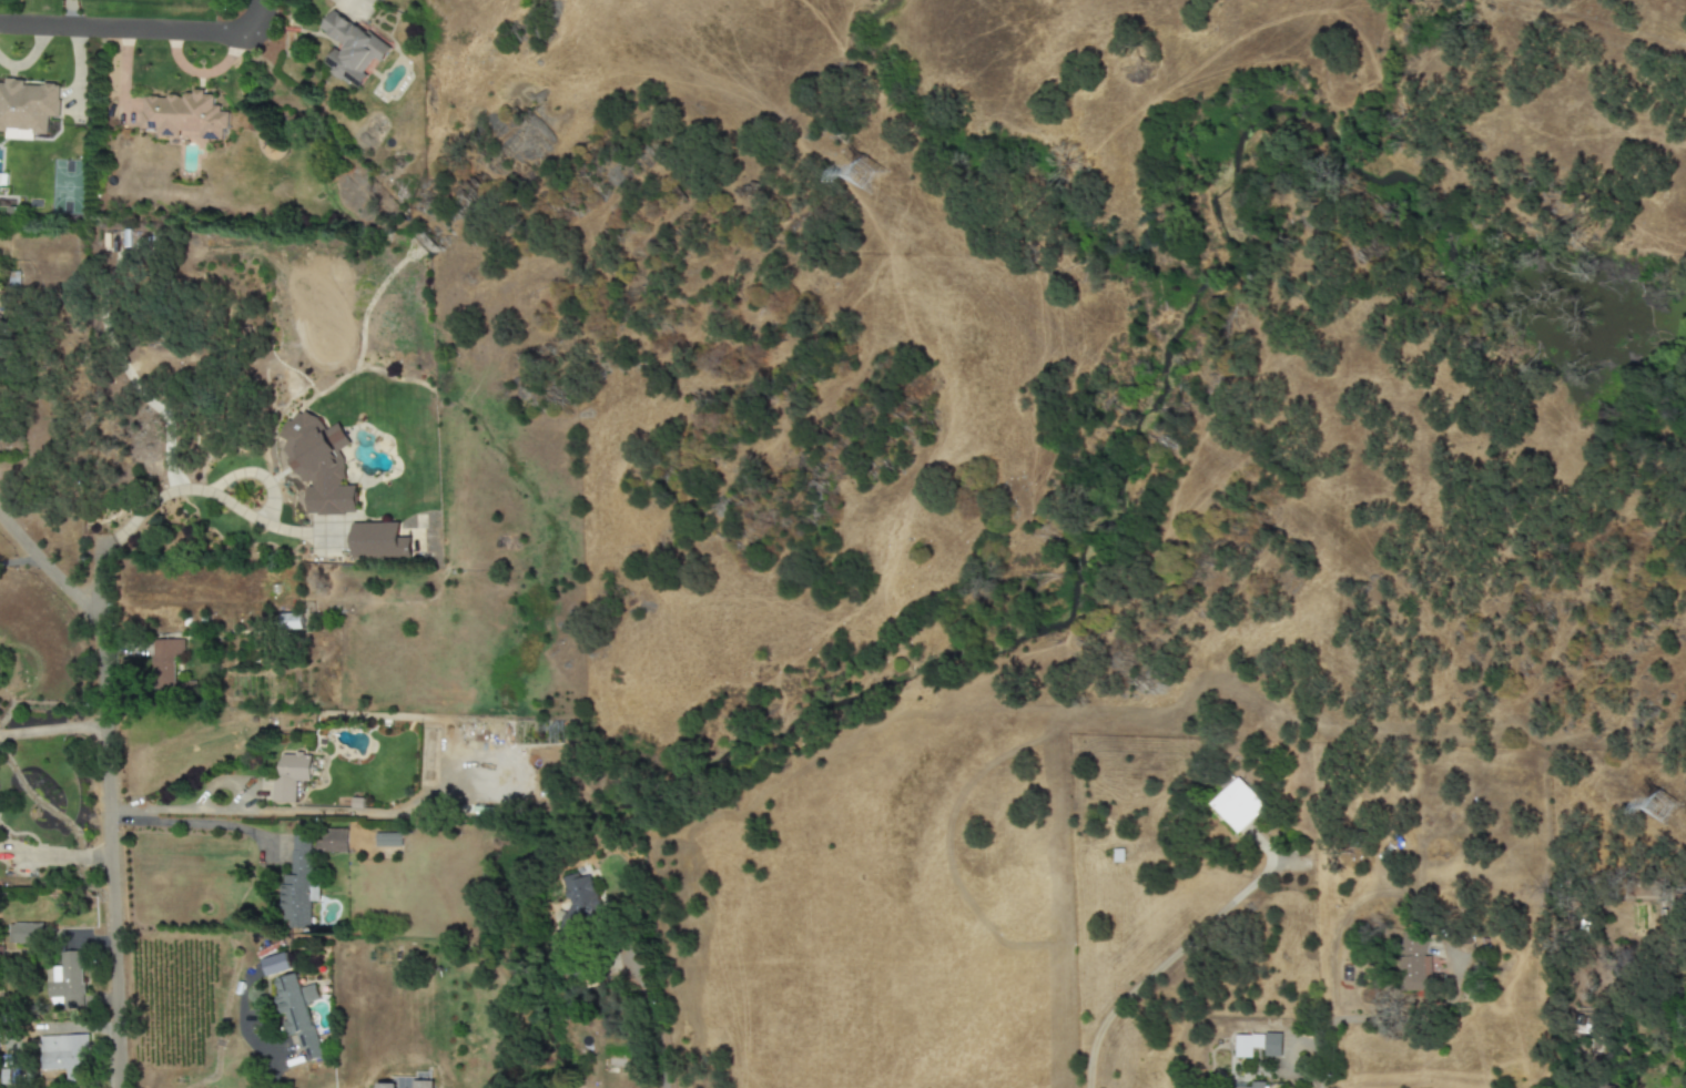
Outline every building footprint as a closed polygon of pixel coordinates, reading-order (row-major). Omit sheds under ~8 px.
[(319,30),(340,43),(324,68),(358,90),(367,75),(364,73),(374,58),(382,63),(392,48),(332,10),(319,30)] [(23,83),(23,80),(4,79),(4,83),(0,83),(0,131),(47,133),(48,116),(58,117),(60,85),(23,83)] [(141,94),(140,130),(156,130),(156,137),(196,138),(196,140),(222,140),(223,130),(228,130),(228,112),(216,112),(216,96),(141,94)] [(307,515),(357,514),(357,486),(345,479),(345,462),(339,451),(350,444),(338,423),(325,431),(314,413),(294,413),(294,421),(281,422),(281,439),(283,442),(283,452),(286,457),(286,459),(300,482),(306,488),(307,515)] [(412,558),(412,538),(400,539),(400,523),(352,524),(352,559),(412,558)] [(302,629),(302,614),(279,614),(280,630),(302,629)] [(152,640),(153,695),(196,695),(196,682),(174,682),(174,656),(184,655),(184,640),(152,640)] [(296,803),(296,782),(312,782),(312,756),(281,755),(280,778),(273,778),(272,802),(296,803)] [(1263,808),(1235,778),(1207,805),(1236,835),(1263,808)] [(347,829),(318,828),(318,853),(346,853),(347,829)] [(401,847),(401,834),(375,833),(375,847),(401,847)] [(282,920),(289,920),(288,928),(310,928),(310,902),(314,902),(314,836),(292,836),(292,876),(283,876),(282,920)] [(562,879),(572,919),(600,912),(590,872),(562,879)] [(8,924),(9,944),(43,944),(43,924),(8,924)] [(1400,992),(1432,991),(1431,957),(1426,957),(1425,932),(1399,933),(1400,992)] [(47,998),(63,997),(63,1011),(83,1010),(82,952),(60,952),(60,966),(46,967),(47,998)] [(267,977),(291,969),(285,952),(261,960),(267,977)] [(322,1058),(307,1004),(319,1000),(315,984),(301,988),(297,974),(274,981),(278,995),(276,995),(288,1037),(298,1034),(306,1062),(322,1058)] [(1235,1034),(1235,1058),(1252,1058),(1252,1048),(1264,1049),(1264,1057),(1281,1057),(1282,1035),(1235,1034)] [(38,1037),(39,1071),(65,1070),(66,1080),(88,1080),(86,1035),(38,1037)] [(406,1087),(400,1086),(400,1080),(388,1080),(388,1084),(377,1084),(377,1087),(406,1087)]
